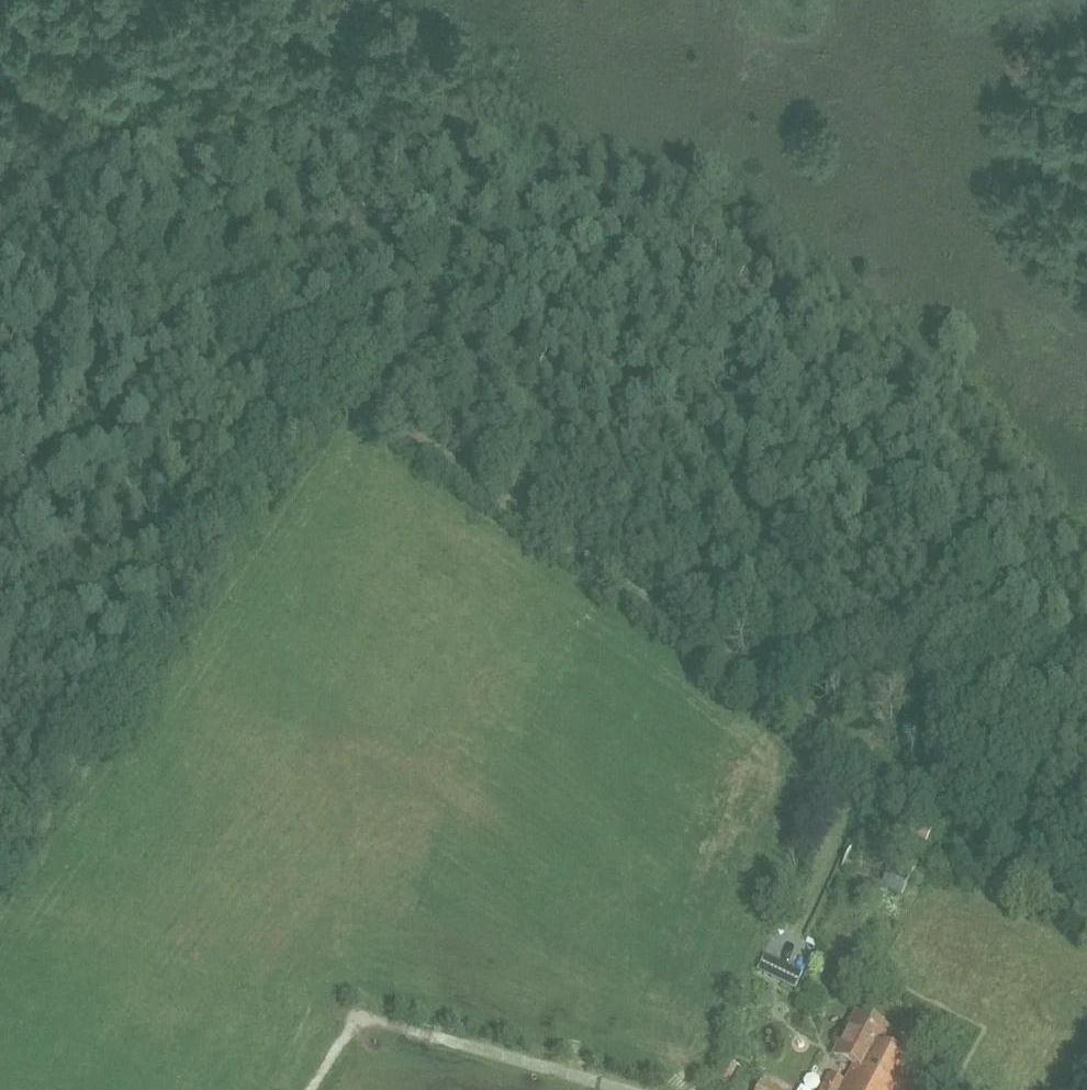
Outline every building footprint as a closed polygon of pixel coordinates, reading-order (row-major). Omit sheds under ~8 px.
[(879,1047),(880,1047),(889,1030),(856,1012),(846,1032),(844,1031),(843,1031),(840,1031),(838,1031),(837,1032),(835,1033),(834,1035),(833,1036),(833,1037),(832,1038),(832,1039),(832,1041),(832,1042),(833,1044),(834,1045),(835,1046),(836,1047),(837,1048),(833,1055),(853,1065),(849,1074),(869,1085),(874,1074),(867,1071),(879,1047)] [(880,1047),(879,1047),(867,1071),(874,1074),(869,1085),(849,1074),(844,1083),(828,1075),(820,1089),(903,1089),(916,1066),(880,1047)] [(727,1085),(738,1065),(729,1061),(719,1081),(727,1085)] [(764,1081),(759,1089),(782,1089),(764,1081)]
